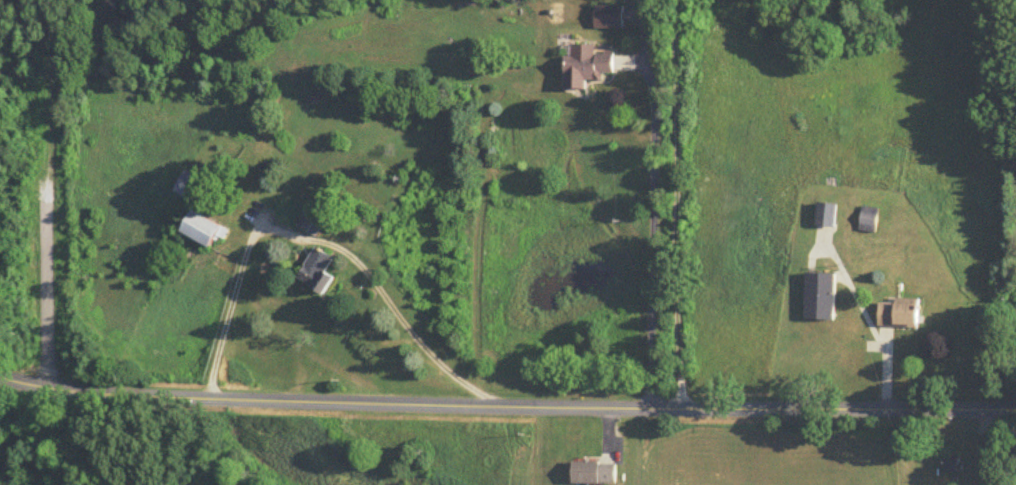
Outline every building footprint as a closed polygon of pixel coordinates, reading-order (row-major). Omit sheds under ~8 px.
[(596,30),(624,30),(624,7),(596,7),(596,30)] [(567,91),(587,91),(587,81),(604,81),(604,75),(615,75),(615,54),(597,54),(597,46),(567,46),(567,91)] [(200,207),(212,186),(186,171),(174,192),(200,207)] [(839,206),(820,204),(818,228),(837,230),(839,206)] [(328,218),(309,207),(298,228),(317,238),(328,218)] [(862,233),(878,234),(879,209),(863,208),(862,233)] [(182,234),(211,250),(218,238),(225,242),(230,232),(193,212),(182,234)] [(334,260),(316,248),(297,279),(324,296),(335,279),(326,273),(334,260)] [(835,322),(836,276),(807,275),(806,321),(835,322)] [(880,328),(920,329),(921,304),(881,303),(880,328)] [(961,474),(961,459),(947,460),(947,474),(961,474)] [(616,464),(573,463),(573,484),(588,484),(616,484),(616,464)]
